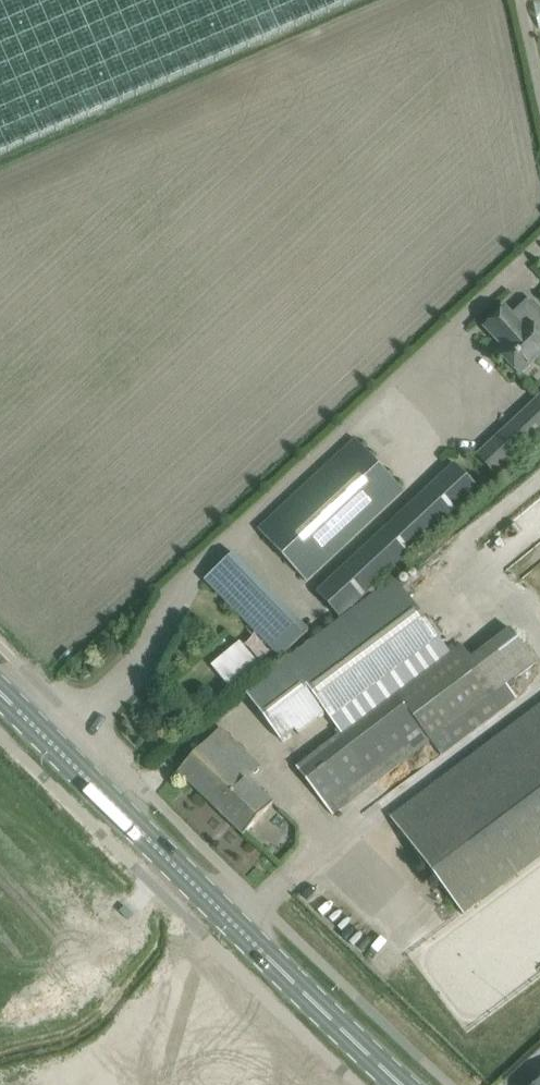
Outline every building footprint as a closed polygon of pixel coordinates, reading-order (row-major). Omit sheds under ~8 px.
[(353,0),(0,0),(0,154),(353,0)] [(506,308),(485,327),(504,347),(498,352),(505,359),(503,364),(509,370),(514,369),(519,375),(539,356),(539,307),(533,300),(527,300),(512,314),(506,308)] [(476,455),(495,475),(539,433),(539,395),(476,455)] [(403,490),(355,439),(259,529),(307,580),(403,490)] [(455,463),(316,592),(340,619),(480,490),(455,463)] [(307,632),(233,553),(206,579),(280,658),(307,632)] [(275,670),(250,688),(263,706),(279,728),(294,717),(304,731),(326,714),(341,735),(395,694),(450,652),(436,632),(397,579),(350,613),(325,632),(275,670)] [(450,652),(395,694),(431,741),(490,699),(537,662),(511,628),(472,657),(461,643),(450,652)] [(262,667),(241,642),(212,666),(233,691),(262,667)] [(341,735),(299,768),(327,806),(334,814),(431,741),(395,694),(341,735)] [(389,817),(463,914),(539,856),(539,703),(389,817)] [(274,803),(208,740),(178,772),(244,834),(274,803)]
